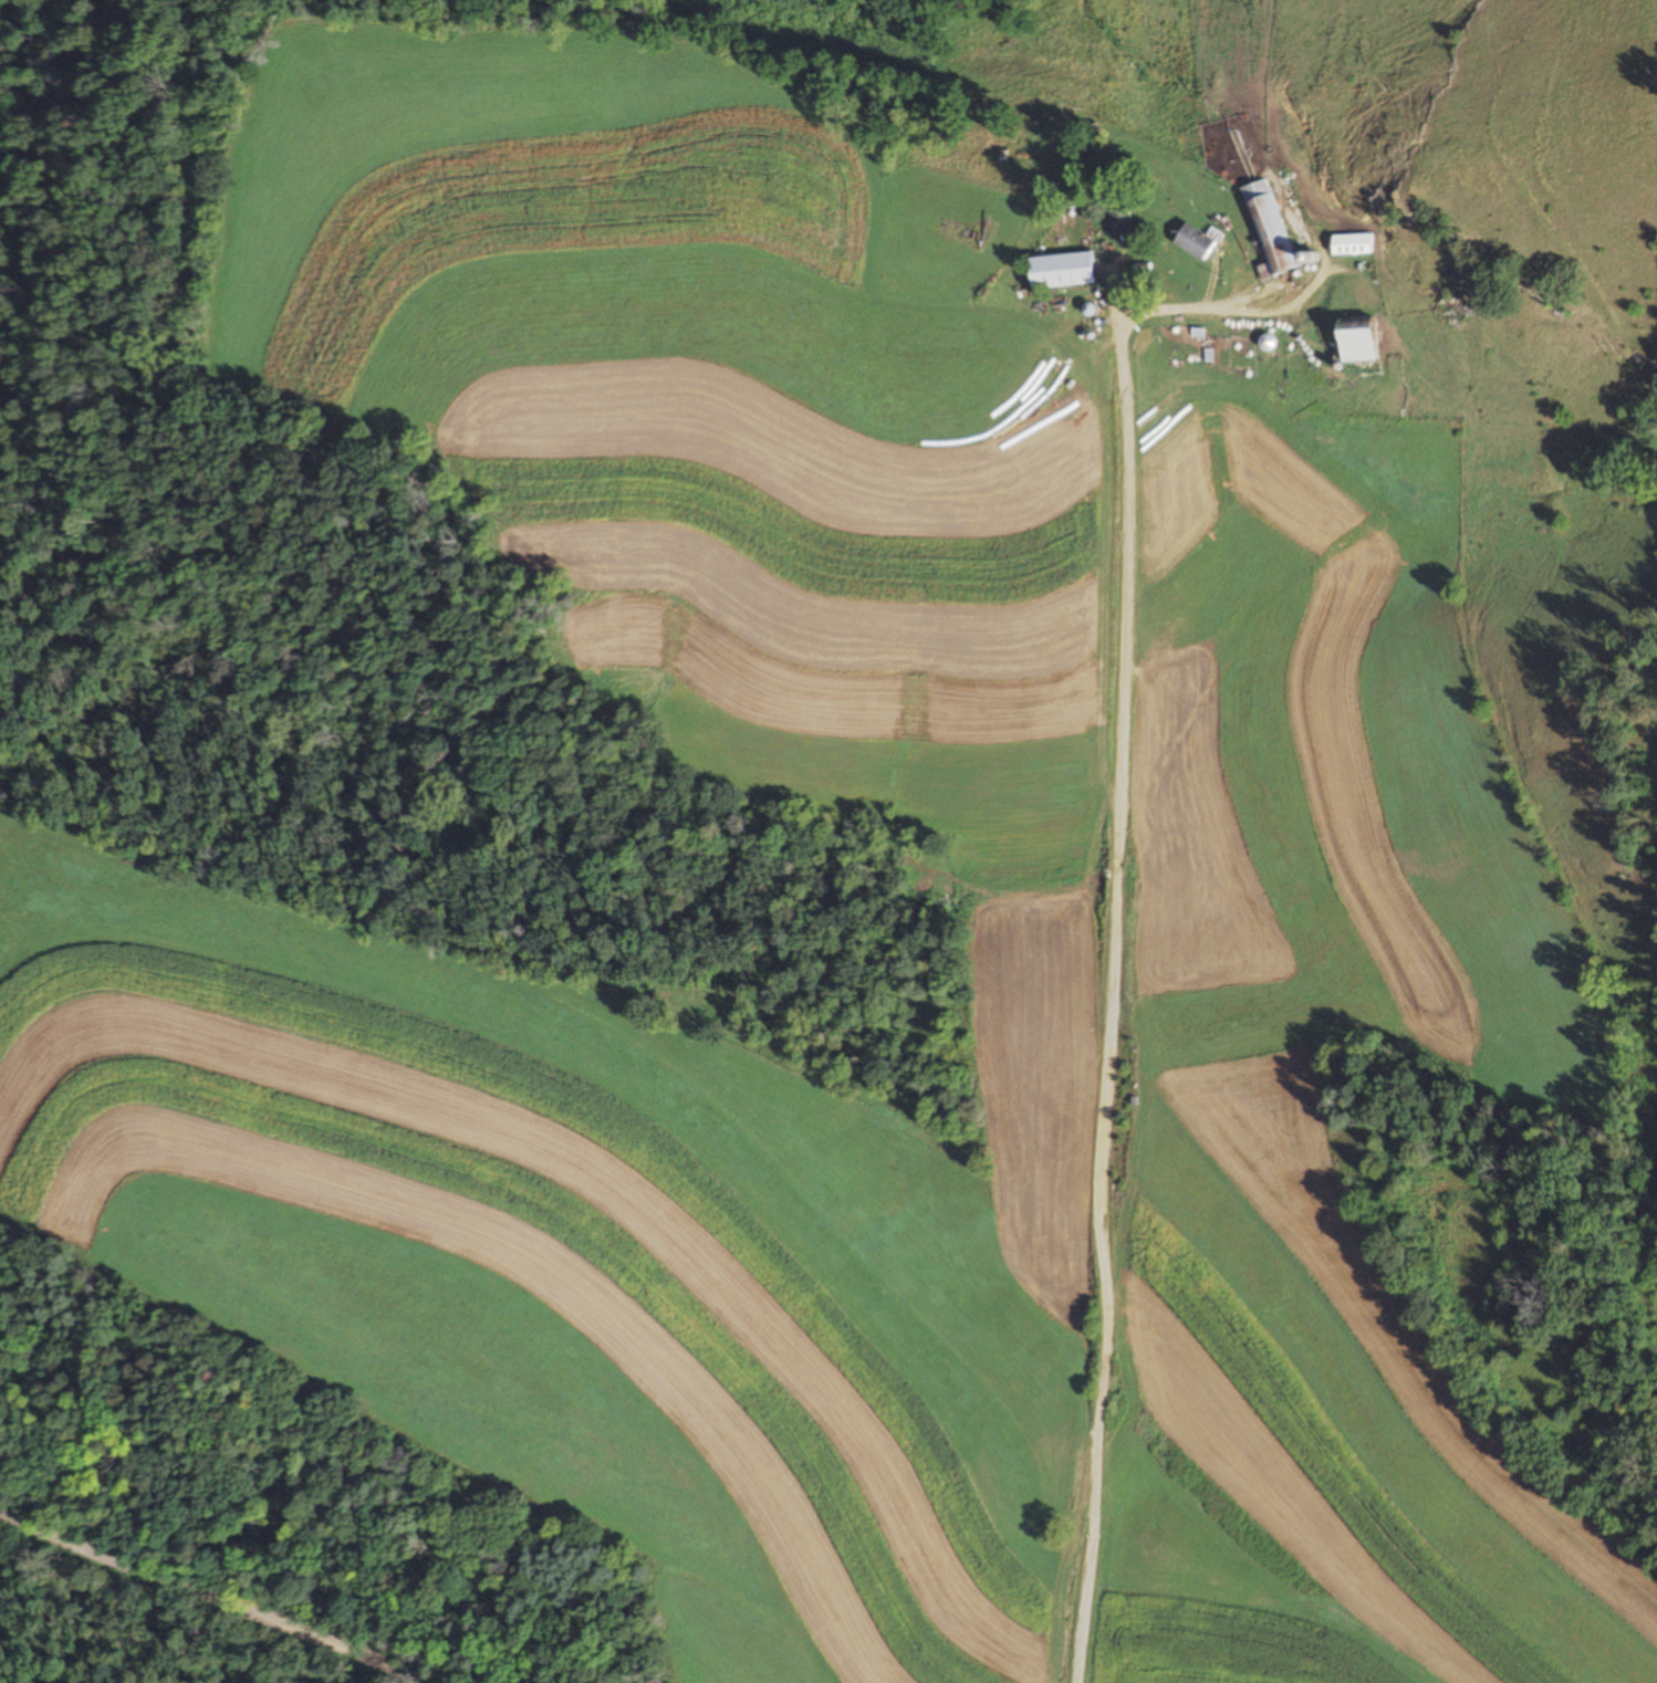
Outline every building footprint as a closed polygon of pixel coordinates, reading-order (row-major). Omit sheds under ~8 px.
[(1239,188),(1263,264),(1254,266),(1259,279),(1316,261),(1313,248),(1290,255),(1265,179),(1239,188)] [(1170,244),(1200,262),(1213,240),(1182,222),(1170,244)] [(1326,234),(1326,256),(1367,256),(1367,234),(1326,234)] [(1089,254),(1026,257),(1027,289),(1090,286),(1089,254)] [(1336,364),(1372,360),(1367,317),(1331,321),(1336,364)]
